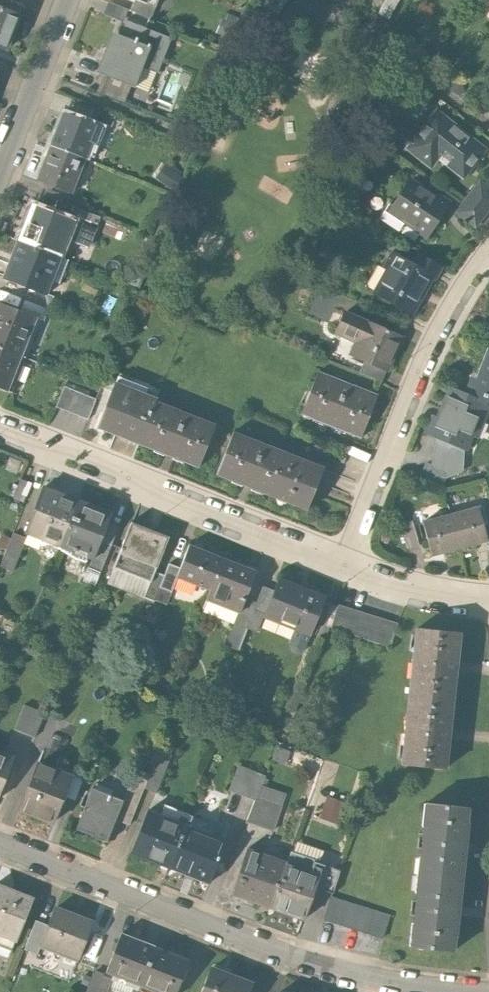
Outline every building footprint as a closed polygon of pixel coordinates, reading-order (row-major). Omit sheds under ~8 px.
[(0,4),(0,11),(18,18),(23,7),(5,0),(2,0),(0,4)] [(156,9),(160,0),(135,0),(156,9)] [(349,11),(355,0),(328,0),(349,11)] [(378,16),(388,21),(399,0),(387,0),(378,16)] [(471,4),(488,18),(488,0),(474,0),(471,4)] [(4,54),(18,18),(0,11),(0,52),(4,54)] [(221,20),(215,34),(231,40),(236,26),(221,20)] [(171,39),(125,21),(118,38),(111,35),(94,79),(101,82),(128,92),(131,94),(141,70),(157,76),(171,39)] [(382,34),(377,41),(385,45),(389,38),(382,34)] [(128,92),(101,82),(97,93),(124,103),(128,92)] [(399,120),(388,133),(430,165),(437,156),(463,176),(487,144),(435,105),(414,132),(399,120)] [(93,106),(89,116),(111,124),(115,114),(93,106)] [(101,124),(62,109),(49,143),(83,157),(90,137),(95,139),(101,124)] [(70,191),(83,157),(49,143),(36,178),(70,191)] [(409,173),(386,208),(426,235),(450,200),(409,173)] [(453,210),(475,226),(488,207),(488,184),(479,177),(453,210)] [(29,200),(15,236),(58,254),(66,235),(88,244),(96,227),(73,218),(29,200)] [(77,208),(73,218),(96,227),(100,217),(77,208)] [(15,236),(0,272),(0,274),(29,286),(44,292),(50,277),(57,280),(66,257),(58,254),(15,236)] [(386,266),(373,290),(413,312),(434,273),(411,261),(390,249),(382,264),(386,266)] [(416,251),(411,261),(434,273),(436,275),(442,265),(416,251)] [(29,286),(24,298),(48,307),(52,295),(44,292),(29,286)] [(24,298),(19,311),(34,317),(43,320),(48,307),(24,298)] [(0,303),(0,344),(20,353),(34,317),(19,311),(0,303)] [(364,358),(388,369),(404,332),(343,306),(333,330),(353,339),(348,351),(364,358)] [(20,353),(0,344),(0,388),(5,390),(20,353)] [(486,345),(474,373),(469,371),(462,389),(488,400),(488,346),(486,345)] [(388,369),(364,358),(359,369),(383,379),(388,369)] [(316,369),(300,410),(361,433),(376,392),(316,369)] [(156,397),(113,380),(95,426),(138,443),(155,400),(156,397)] [(462,389),(447,383),(435,412),(430,410),(422,430),(435,435),(464,447),(467,448),(473,434),(478,436),(488,410),(488,400),(462,389)] [(63,384),(55,405),(87,418),(95,396),(63,384)] [(214,423),(155,400),(138,443),(197,466),(214,423)] [(215,473),(271,495),(288,453),(232,431),(215,473)] [(464,447),(435,435),(426,462),(448,471),(446,476),(462,468),(464,447)] [(288,453),(271,495),(306,508),(322,467),(288,453)] [(448,471),(426,462),(421,474),(443,484),(446,476),(448,471)] [(32,481),(21,476),(13,495),(24,500),(32,481)] [(41,483),(23,527),(58,542),(75,497),(41,483)] [(75,497),(58,542),(91,556),(98,538),(110,511),(75,497)] [(449,508),(459,544),(486,537),(476,501),(449,508)] [(420,515),(430,552),(459,544),(449,508),(420,515)] [(412,519),(400,523),(407,546),(419,543),(412,519)] [(167,536),(130,521),(112,569),(148,583),(154,568),(167,536)] [(381,529),(377,539),(387,543),(391,533),(381,529)] [(25,535),(13,531),(0,565),(12,569),(25,535)] [(111,543),(98,538),(91,556),(88,565),(100,570),(111,543)] [(220,553),(188,540),(179,565),(175,573),(207,586),(220,553)] [(220,553),(207,586),(203,596),(238,610),(244,595),(255,566),(220,553)] [(169,588),(175,573),(179,565),(168,560),(163,572),(159,584),(169,588)] [(154,568),(148,583),(144,594),(153,598),(159,584),(163,572),(154,568)] [(274,588),(264,614),(295,626),(290,638),(288,643),(289,647),(291,650),(296,652),(300,652),(304,648),(305,644),(323,597),(278,579),(274,588)] [(257,630),(264,614),(274,588),(263,584),(257,600),(246,626),(257,630)] [(246,626),(257,600),(244,595),(238,610),(225,643),(238,648),(246,626)] [(397,621),(337,603),(330,627),(390,645),(397,621)] [(414,621),(408,688),(452,693),(454,666),(458,625),(414,621)] [(345,644),(337,642),(333,658),(340,660),(345,644)] [(296,678),(284,707),(294,711),(306,681),(296,678)] [(208,693),(197,688),(193,699),(204,703),(208,693)] [(452,693),(408,688),(400,758),(445,763),(448,733),(452,693)] [(24,703),(14,727),(35,735),(44,710),(24,703)] [(276,743),(271,758),(284,762),(290,748),(276,743)] [(148,772),(143,786),(156,791),(171,752),(158,747),(148,772)] [(15,754),(0,749),(0,792),(15,754)] [(36,761),(18,807),(51,820),(63,790),(69,774),(36,761)] [(229,788),(255,798),(260,783),(264,773),(238,763),(229,788)] [(122,796),(114,817),(128,823),(143,786),(148,772),(134,766),(122,796)] [(69,774),(63,790),(75,795),(84,772),(72,767),(69,774)] [(255,798),(247,819),(273,828),(286,793),(260,783),(255,798)] [(122,796),(90,784),(74,826),(106,838),(114,817),(122,796)] [(158,809),(147,805),(129,849),(168,865),(185,821),(190,811),(161,800),(158,809)] [(468,805),(424,801),(417,869),(461,874),(468,805)] [(226,837),(185,821),(168,865),(208,881),(226,837)] [(248,843),(231,892),(268,904),(283,860),(285,856),(248,843)] [(318,872),(283,860),(268,904),(303,916),(314,884),(318,872)] [(322,861),(318,872),(314,884),(332,890),(340,867),(322,861)] [(461,874),(417,869),(409,946),(453,951),(457,911),(461,874)] [(0,883),(0,947),(11,951),(32,896),(0,883)] [(390,914),(331,895),(324,918),(383,937),(390,914)] [(91,917),(54,903),(46,924),(39,942),(77,956),(91,917)] [(39,942),(46,924),(36,920),(25,949),(35,953),(39,942)] [(158,944),(124,930),(108,970),(142,984),(158,944)] [(142,984),(162,991),(177,991),(191,957),(158,944),(142,984)] [(210,963),(199,991),(247,991),(252,979),(210,963)] [(92,968),(82,991),(106,991),(111,977),(92,968)]
